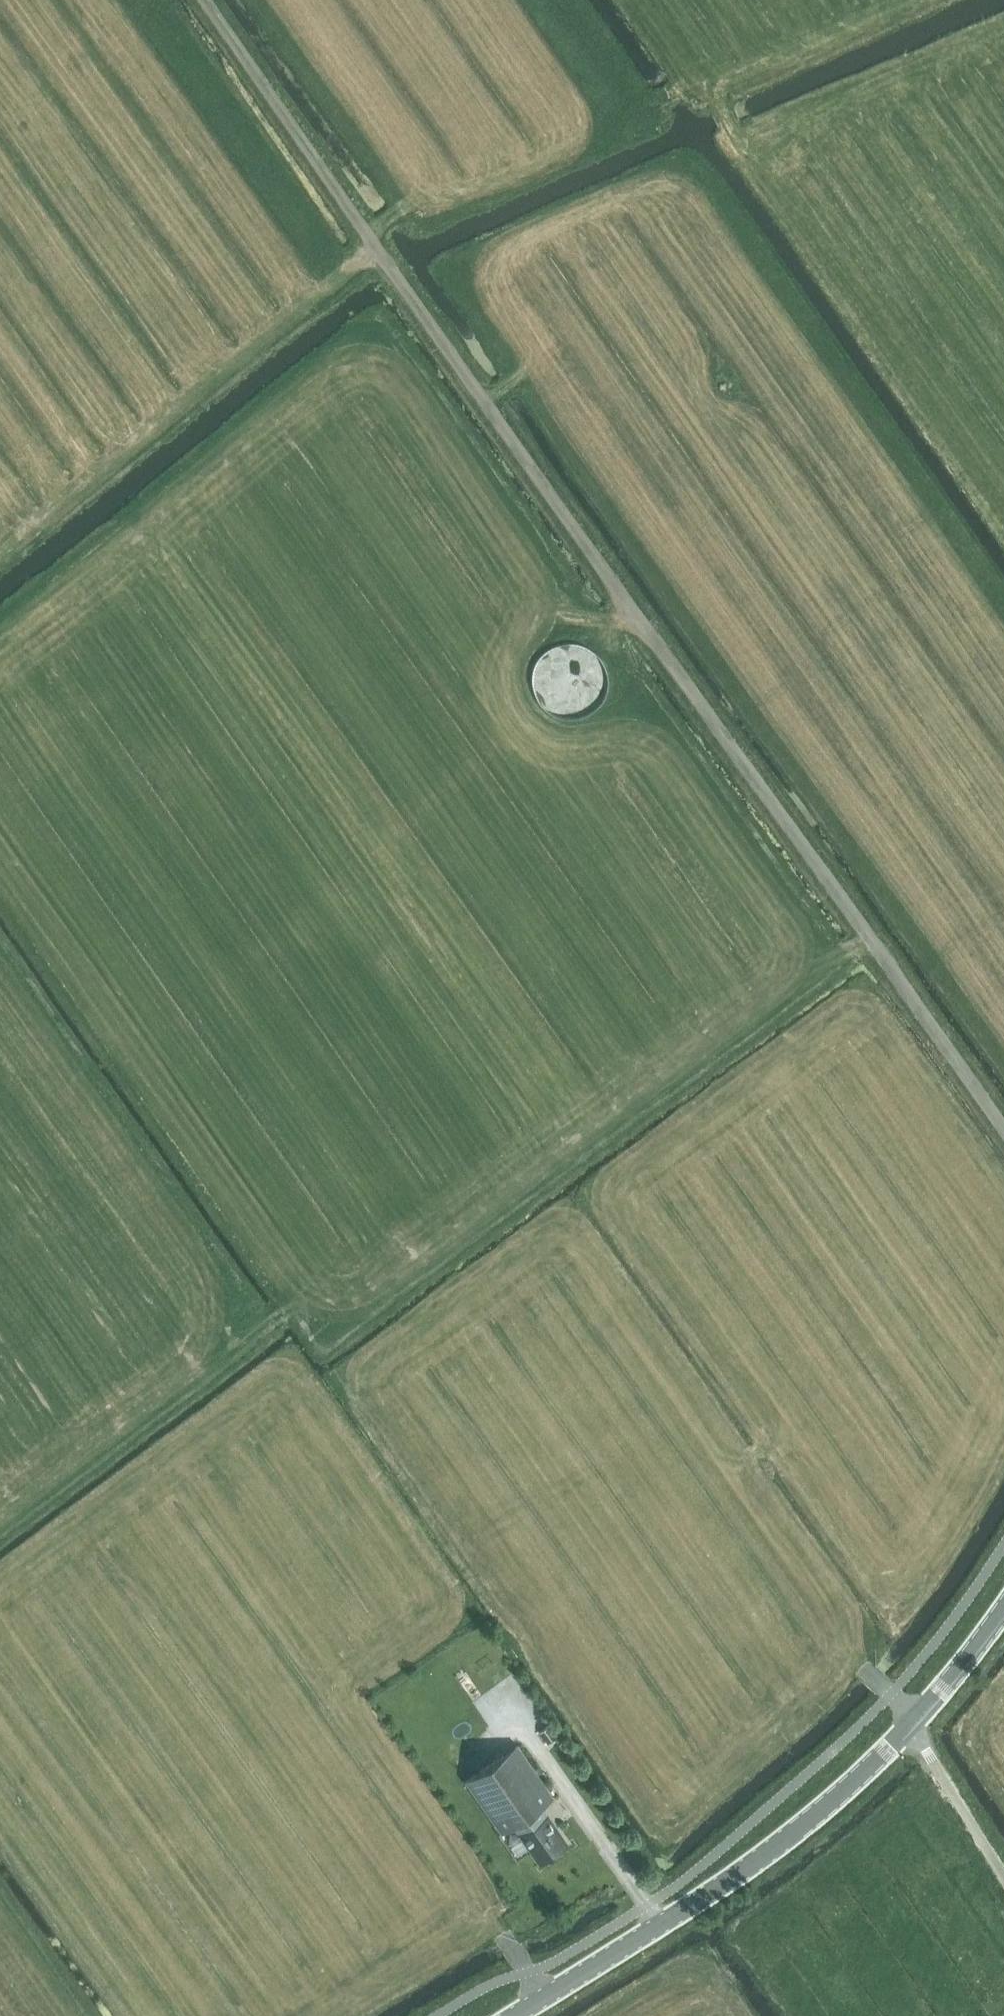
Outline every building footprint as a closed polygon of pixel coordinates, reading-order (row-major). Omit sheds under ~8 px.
[(594,652),(591,650),(587,647),(584,646),(581,645),(577,644),(575,644),(571,643),(567,643),(565,644),(561,644),(559,645),(556,646),(554,647),(552,648),(549,650),(547,651),(544,654),(542,655),(539,658),(538,660),(536,663),(535,666),(534,668),(533,671),(532,674),(532,676),(531,680),(531,682),(532,685),(532,687),(533,691),(533,693),(534,696),(535,698),(536,700),(538,702),(539,704),(542,707),(543,709),(545,711),(549,714),(552,716),(557,717),(561,719),(563,719),(566,719),(571,720),(574,719),(577,719),(579,718),(583,717),(587,715),(589,714),(592,713),(595,709),(597,708),(599,706),(601,703),(602,701),(604,699),(605,696),(606,694),(607,690),(607,688),(607,685),(608,683),(608,680),(607,677),(607,674),(606,671),(605,667),(604,665),(603,663),(601,659),(599,657),(597,656),(597,655),(594,652)] [(549,1725),(539,1731),(547,1744),(557,1737),(549,1725)] [(566,1843),(547,1815),(549,1813),(543,1805),(552,1798),(516,1746),(466,1782),(502,1834),(518,1823),(524,1832),(521,1834),(540,1861),(566,1843)]
